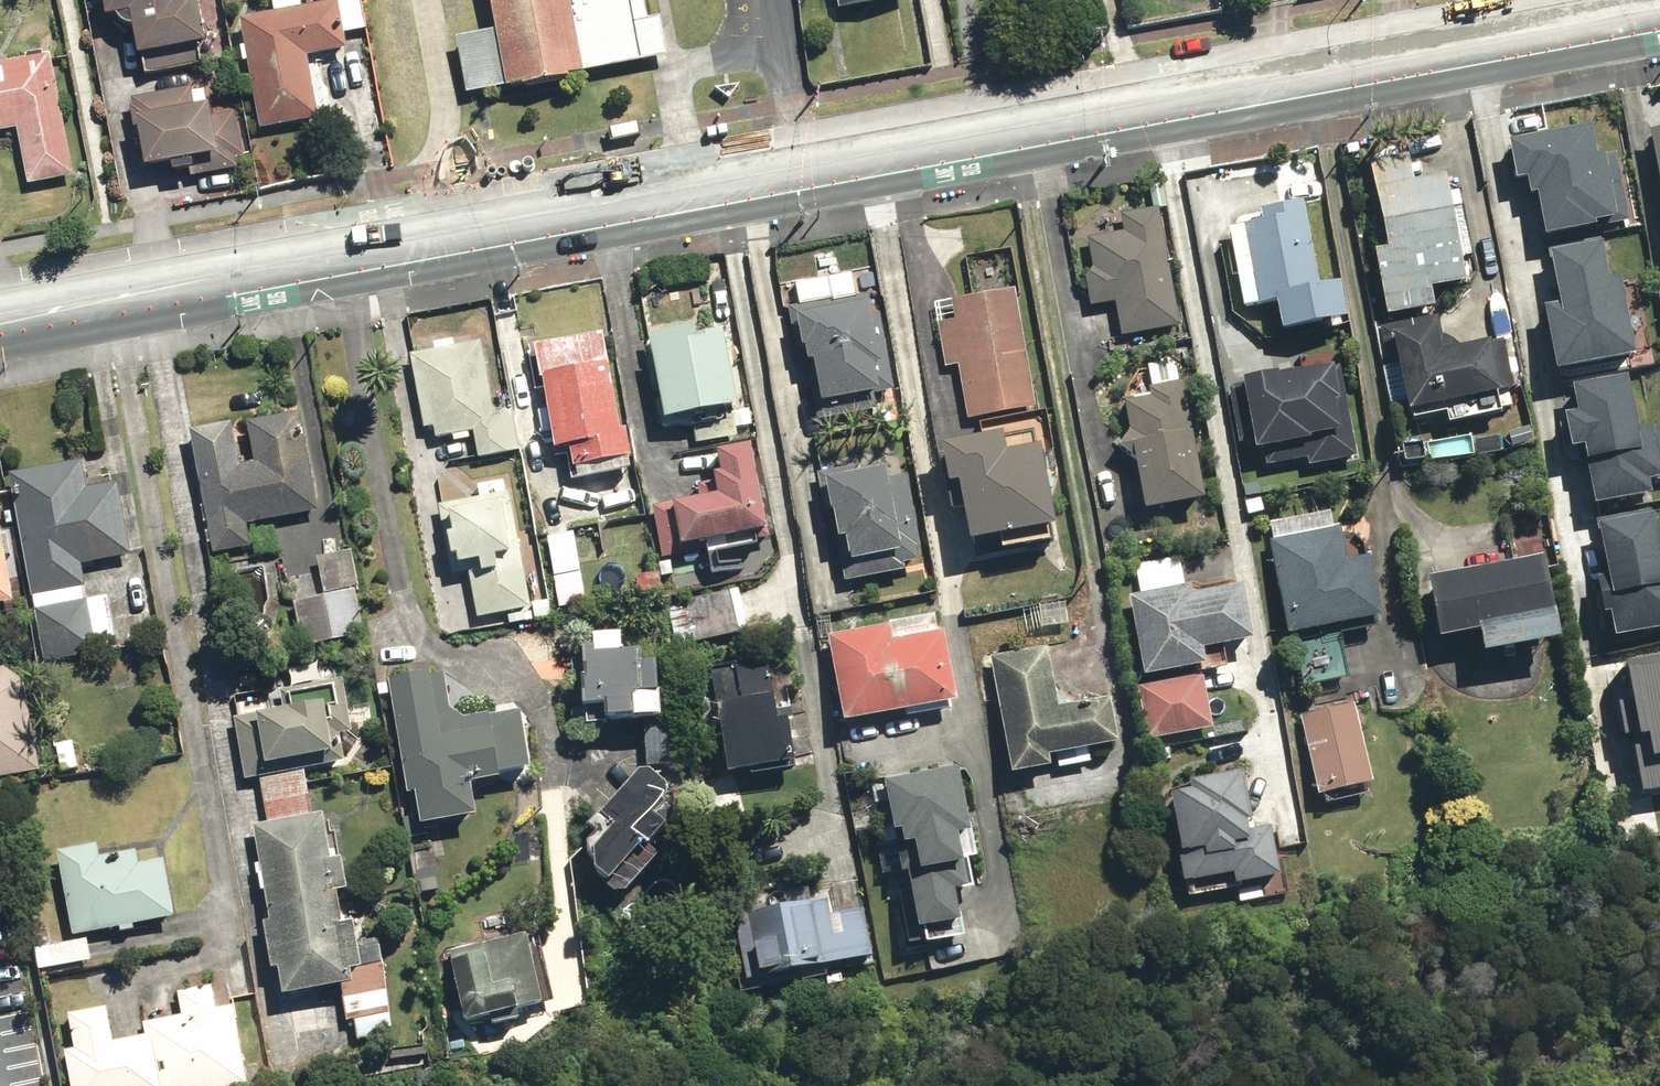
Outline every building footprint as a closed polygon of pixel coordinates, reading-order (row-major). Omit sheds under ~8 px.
[(205,44),(196,0),(102,0),(105,18),(129,13),(138,56),(205,44)] [(273,14),(241,20),(260,129),(316,119),(305,56),(349,48),(346,34),(341,2),(323,5),(302,9),(301,0),(270,0),(273,14)] [(323,5),(341,2),(346,34),(366,30),(360,0),(322,0),(323,5)] [(496,82),(647,56),(637,0),(481,0),(496,82)] [(838,9),(890,0),(836,0),(838,9)] [(0,63),(0,132),(17,129),(27,184),(73,176),(50,53),(0,63)] [(140,135),(145,167),(193,159),(196,175),(237,168),(235,156),(241,155),(233,112),(210,116),(209,107),(194,109),(191,89),(131,99),(133,107),(130,108),(135,136),(140,135)] [(1595,127),(1499,149),(1506,181),(1525,177),(1538,235),(1616,218),(1595,127)] [(1650,129),(1659,185),(1659,127),(1650,129)] [(1411,156),(1375,161),(1388,246),(1376,247),(1386,316),(1434,309),(1432,291),(1464,286),(1460,253),(1473,251),(1464,188),(1449,191),(1448,180),(1415,185),(1411,156)] [(1307,209),(1306,202),(1258,209),(1260,222),(1228,227),(1240,307),(1276,302),(1281,335),(1347,325),(1341,285),(1319,288),(1307,209)] [(1178,329),(1157,208),(1120,214),(1123,235),(1091,241),(1095,268),(1085,270),(1091,307),(1116,303),(1122,338),(1178,329)] [(1553,309),(1532,313),(1544,374),(1627,358),(1603,239),(1542,251),(1553,309)] [(1042,409),(1017,287),(932,304),(945,370),(957,368),(969,424),(1042,409)] [(869,290),(789,306),(801,366),(811,364),(819,406),(894,391),(879,316),(874,317),(869,290)] [(1441,316),(1392,323),(1405,414),(1512,398),(1503,342),(1463,347),(1444,336),(1441,316)] [(725,320),(649,332),(664,420),(740,407),(725,320)] [(490,339),(409,352),(422,431),(431,430),(432,440),(469,434),(473,457),(528,448),(522,408),(501,411),(490,339)] [(1341,364),(1326,366),(1241,379),(1242,388),(1232,389),(1245,476),(1356,459),(1341,364)] [(1206,501),(1181,385),(1150,389),(1151,399),(1126,403),(1130,430),(1114,446),(1135,462),(1144,512),(1206,501)] [(1554,399),(1576,517),(1636,506),(1633,486),(1647,483),(1637,428),(1623,431),(1615,388),(1554,399)] [(240,420),(188,429),(212,556),(250,549),(245,524),(315,511),(297,415),(248,424),(255,461),(247,462),(240,420)] [(1003,435),(941,445),(948,487),(958,486),(968,545),(1054,531),(1041,451),(1006,457),(1003,435)] [(82,462),(10,474),(30,596),(85,587),(81,563),(130,555),(118,482),(86,487),(82,462)] [(884,468),(820,480),(836,581),(904,570),(903,565),(922,562),(908,476),(886,480),(884,468)] [(535,605),(509,493),(434,512),(453,584),(465,581),(475,620),(535,605)] [(1338,511),(1271,520),(1275,538),(1267,540),(1284,636),(1379,620),(1368,555),(1357,557),(1354,541),(1344,543),(1338,511)] [(1578,537),(1602,654),(1659,642),(1659,575),(1657,558),(1643,561),(1636,525),(1578,537)] [(0,531),(0,602),(14,599),(0,531)] [(365,632),(353,552),(316,560),(324,595),(290,603),(300,647),(365,632)] [(1178,556),(1134,565),(1141,595),(1129,597),(1146,677),(1200,665),(1207,664),(1204,650),(1253,640),(1241,582),(1195,592),(1194,584),(1185,586),(1178,556)] [(1544,559),(1429,578),(1439,640),(1480,634),(1484,658),(1558,646),(1544,559)] [(90,598),(35,607),(45,660),(100,650),(90,598)] [(893,622),(827,636),(847,724),(952,700),(937,630),(897,639),(893,622)] [(619,649),(619,633),(590,634),(591,647),(583,648),(585,705),(606,704),(606,722),(658,721),(655,648),(619,649)] [(1049,647),(993,655),(1010,776),(1052,770),(1051,757),(1115,748),(1108,695),(1057,702),(1049,647)] [(769,672),(767,658),(737,663),(743,702),(718,705),(729,775),(783,767),(776,722),(792,720),(785,670),(769,672)] [(0,666),(0,779),(45,772),(31,686),(6,665),(0,666)] [(1200,665),(1146,677),(1135,679),(1148,738),(1212,725),(1200,665)] [(443,671),(388,674),(406,793),(416,792),(421,825),(475,817),(470,784),(531,775),(521,711),(464,720),(449,709),(443,671)] [(1612,682),(1624,749),(1612,752),(1623,811),(1659,805),(1659,673),(1612,682)] [(352,735),(341,678),(274,692),(277,708),(234,717),(247,781),(343,762),(338,738),(352,735)] [(1339,689),(1296,699),(1317,796),(1373,784),(1356,702),(1342,705),(1339,689)] [(73,742),(54,745),(59,774),(78,770),(73,742)] [(962,766),(884,779),(893,834),(900,833),(916,929),(963,922),(954,870),(965,868),(960,836),(973,834),(962,766)] [(1254,821),(1245,769),(1191,778),(1193,790),(1171,794),(1188,899),(1281,883),(1272,829),(1249,833),(1247,822),(1254,821)] [(655,773),(638,771),(599,816),(614,829),(592,854),(592,870),(621,897),(699,814),(655,773)] [(339,813),(255,825),(269,920),(262,921),(269,969),(276,968),(280,997),(350,987),(353,987),(351,972),(360,970),(355,941),(352,920),(344,921),(341,896),(350,895),(339,813)] [(104,841),(58,849),(73,934),(175,916),(165,856),(138,861),(136,851),(106,856),(104,841)] [(835,899),(749,916),(761,981),(872,961),(858,880),(832,885),(835,899)] [(546,1013),(527,933),(447,952),(464,1021),(512,1010),(514,1020),(546,1013)] [(360,970),(382,967),(378,938),(355,941),(360,970)] [(96,939),(39,948),(43,971),(99,962),(96,939)] [(352,998),(386,993),(382,967),(360,970),(351,972),(353,987),(350,987),(352,998)] [(66,1015),(73,1050),(66,1052),(72,1085),(247,1085),(232,1007),(216,1010),(211,984),(175,990),(180,1016),(143,1023),(146,1037),(115,1043),(108,1007),(66,1015)] [(354,1022),(389,1017),(386,993),(352,998),(339,1000),(343,1024),(354,1022)] [(389,1017),(354,1022),(357,1041),(384,1037),(383,1030),(391,1029),(389,1017)]
